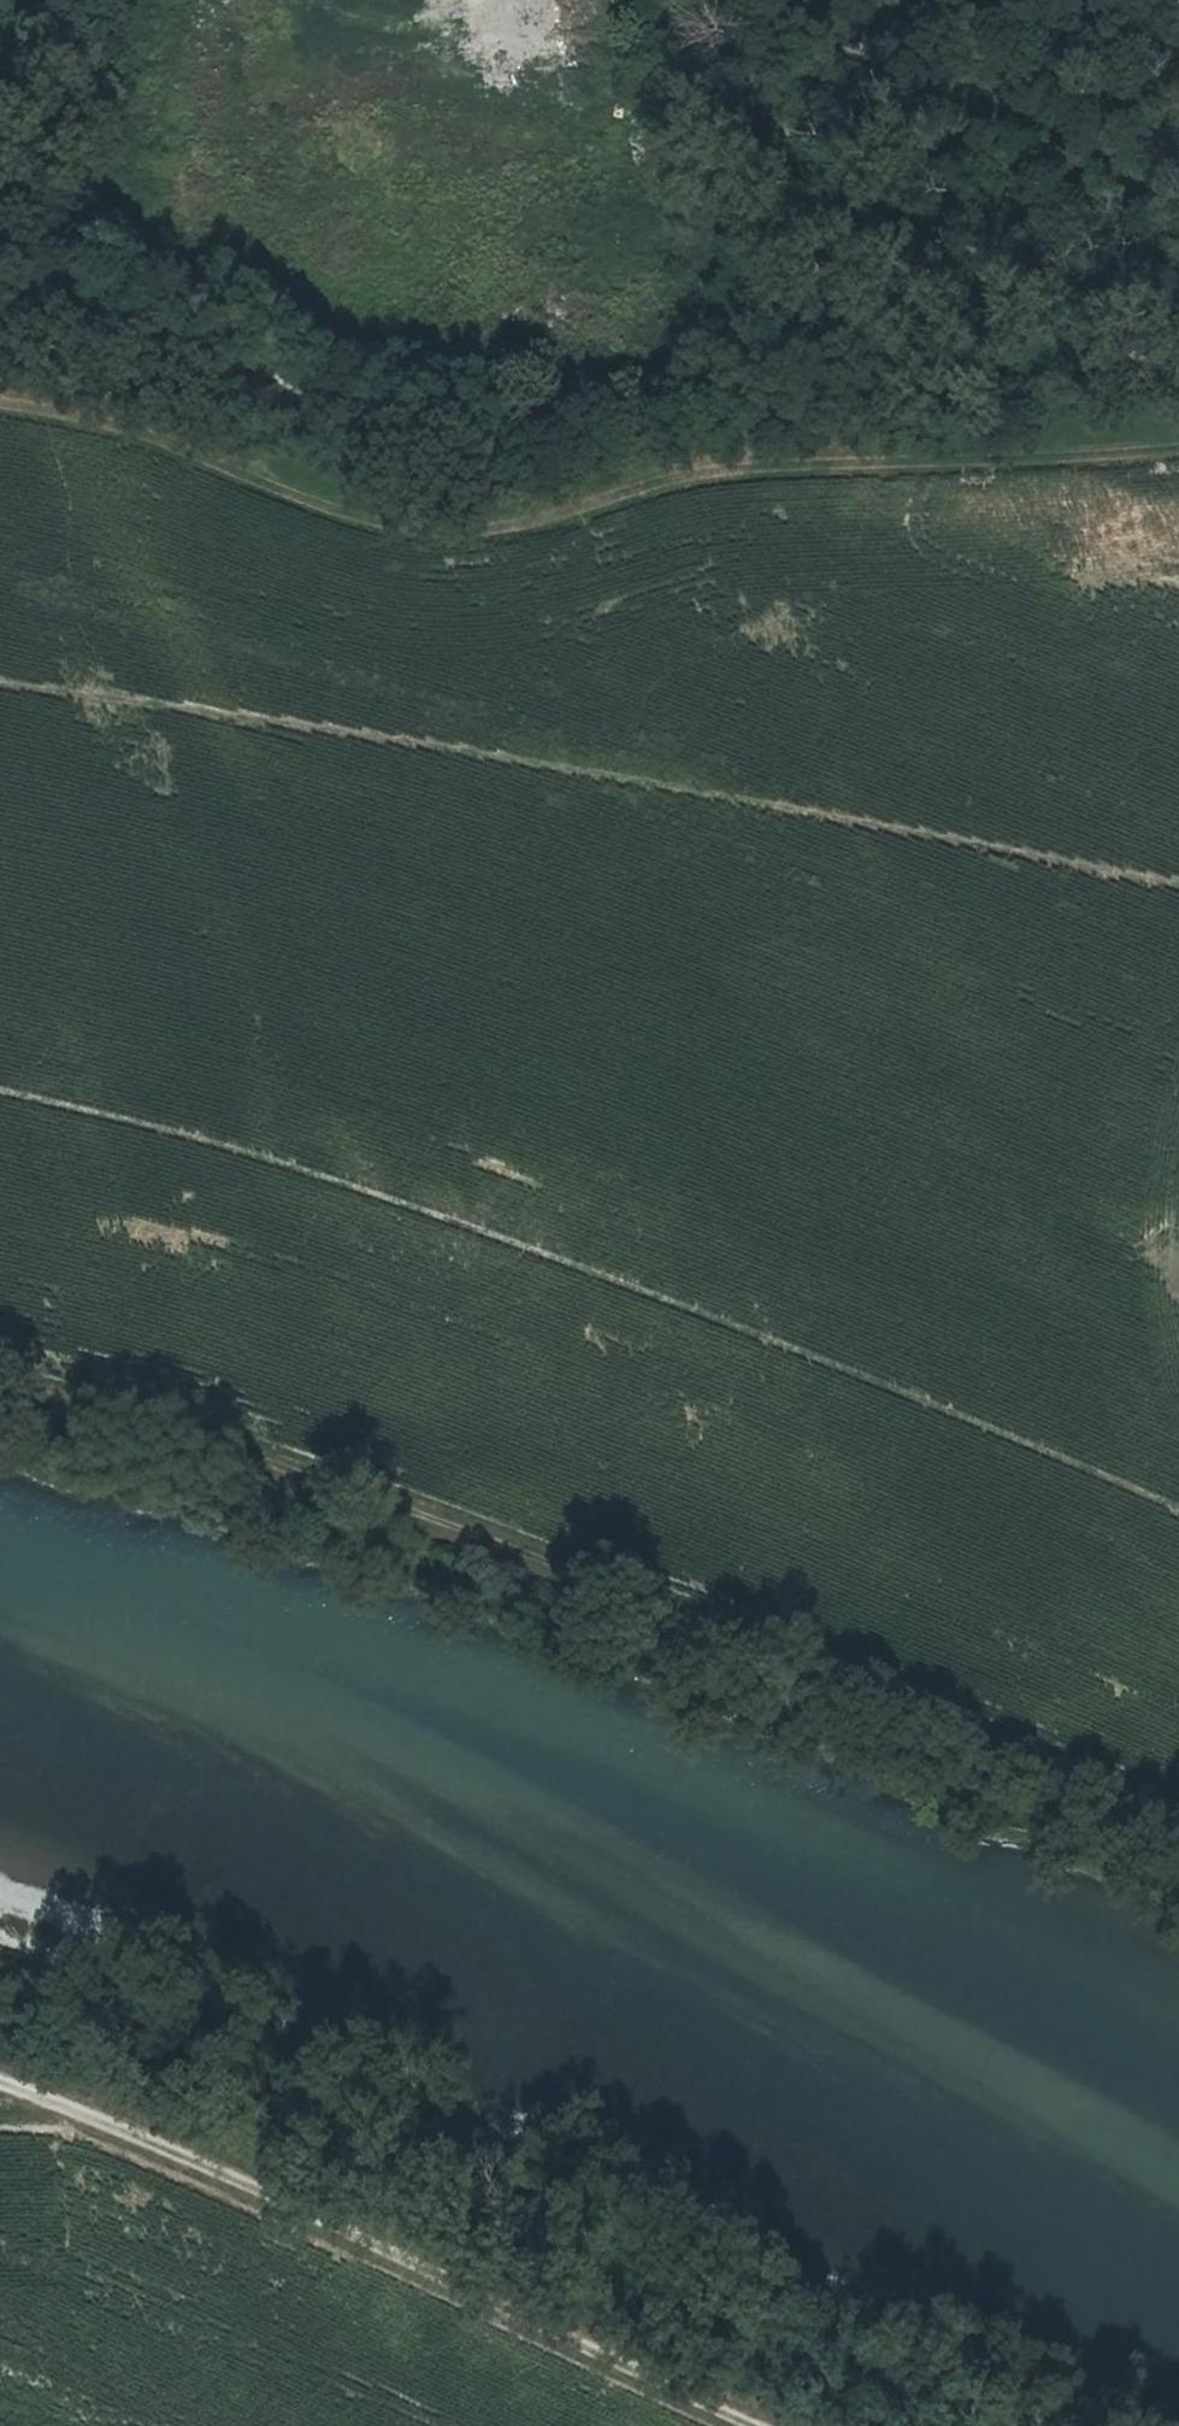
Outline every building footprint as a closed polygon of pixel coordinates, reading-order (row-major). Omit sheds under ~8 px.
[(571,56),(573,42),(538,38),(536,51),(571,56)]
